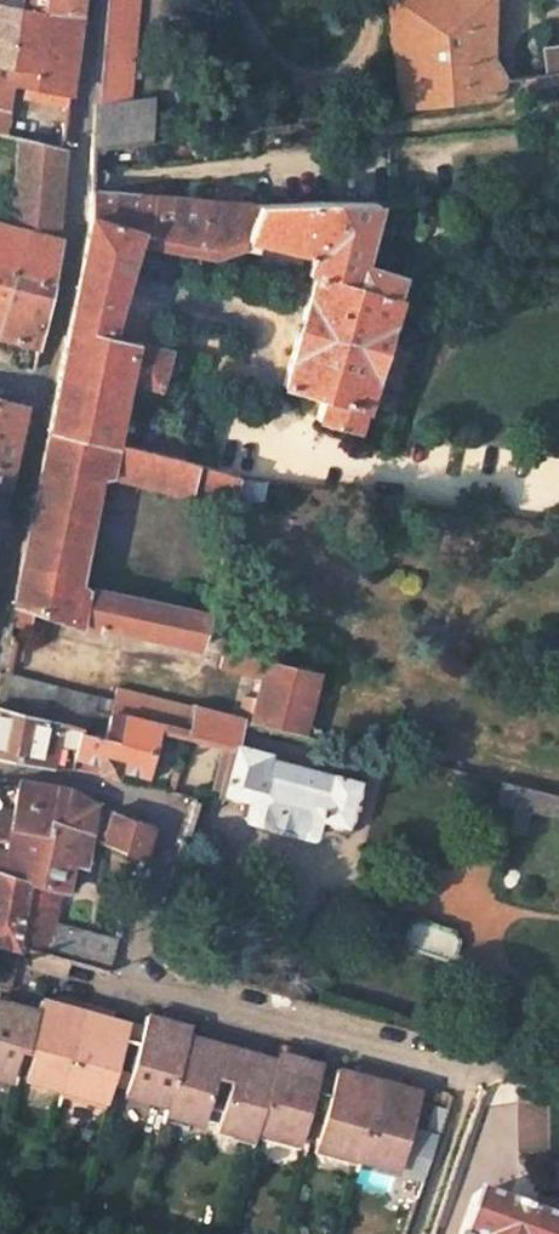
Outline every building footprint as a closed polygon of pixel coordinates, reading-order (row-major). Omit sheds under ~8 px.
[(14,6),(76,19),(79,20),(81,0),(15,0),(14,6)] [(487,0),(383,0),(398,109),(501,97),(504,85),(486,65),(487,0)] [(6,87),(16,89),(68,95),(76,19),(14,6),(0,3),(0,71),(7,73),(6,87)] [(544,45),(545,69),(558,68),(558,44),(544,45)] [(6,87),(7,73),(0,71),(0,137),(9,140),(16,89),(6,87)] [(90,143),(170,134),(166,99),(93,106),(90,143)] [(50,282),(58,241),(54,231),(62,154),(18,142),(9,227),(0,225),(0,271),(50,282)] [(256,202),(90,185),(89,214),(134,225),(202,241),(248,240),(256,202)] [(248,240),(259,241),(315,252),(310,272),(314,273),(286,385),(323,396),(316,420),(353,431),(360,409),(364,410),(397,295),(392,294),(398,275),(360,264),(375,202),(256,202),(248,240)] [(112,332),(132,235),(134,225),(89,214),(46,425),(112,443),(125,385),(140,389),(139,393),(156,397),(167,346),(112,332)] [(198,251),(209,251),(245,250),(257,252),(259,241),(248,240),(202,241),(134,225),(132,235),(198,251)] [(26,342),(20,365),(33,368),(50,282),(0,271),(0,334),(26,342)] [(0,401),(0,459),(10,462),(23,407),(0,401)] [(178,460),(142,450),(112,443),(46,425),(6,624),(26,629),(31,608),(69,622),(98,627),(100,622),(196,645),(204,611),(79,580),(101,470),(228,504),(235,474),(178,460)] [(258,677),(253,698),(249,713),(248,717),(299,728),(312,675),(220,652),(217,667),(258,677)] [(90,707),(94,690),(0,668),(0,703),(76,721),(75,727),(85,730),(90,707)] [(249,713),(253,698),(242,696),(238,709),(249,713)] [(233,744),(240,720),(242,714),(189,702),(181,731),(223,742),(233,744)] [(71,752),(75,727),(76,721),(0,703),(0,751),(68,764),(71,752)] [(141,766),(149,768),(159,725),(119,714),(115,737),(85,730),(75,727),(71,752),(86,755),(96,758),(94,769),(101,770),(115,774),(117,764),(140,770),(141,766)] [(266,753),(233,744),(223,742),(214,782),(220,784),(218,793),(242,799),(237,816),(314,837),(318,820),(344,827),(358,775),(329,768),(328,773),(265,757),(266,753)] [(71,752),(68,764),(84,767),(86,755),(71,752)] [(13,807),(10,823),(39,828),(45,781),(17,777),(13,807)] [(80,865),(84,834),(89,801),(70,783),(45,781),(39,828),(10,823),(4,869),(28,875),(17,944),(30,948),(67,958),(105,969),(112,948),(51,930),(59,889),(65,891),(70,862),(80,865)] [(540,814),(558,817),(558,798),(544,795),(540,814)] [(89,801),(84,834),(99,839),(108,807),(89,801)] [(4,869),(10,823),(13,807),(1,806),(0,812),(0,867),(4,869)] [(108,807),(99,839),(140,853),(149,823),(108,807)] [(17,944),(28,875),(4,869),(0,867),(0,940),(17,944)] [(412,919),(407,918),(402,936),(408,941),(407,944),(446,953),(448,949),(455,948),(460,934),(454,930),(455,924),(414,913),(412,919)] [(61,978),(67,958),(30,948),(24,968),(61,978)] [(70,1009),(72,1002),(64,999),(62,1007),(70,1009)] [(37,1010),(29,1041),(25,1054),(32,1056),(26,1080),(63,1089),(86,1005),(72,1002),(70,1009),(62,1007),(39,1000),(37,1010)] [(0,1001),(0,1075),(11,1078),(21,1039),(29,1041),(37,1010),(0,1001)] [(108,1100),(123,1043),(127,1025),(102,1017),(104,1010),(86,1005),(63,1089),(108,1100)] [(112,1020),(114,1013),(104,1010),(102,1017),(112,1020)] [(171,1022),(173,1016),(164,1014),(162,1020),(171,1022)] [(169,1103),(187,1038),(191,1021),(173,1016),(171,1022),(162,1020),(147,1016),(143,1029),(126,1091),(169,1103)] [(127,1025),(123,1043),(130,1045),(135,1027),(127,1025)] [(135,1027),(130,1045),(138,1047),(143,1029),(135,1027)] [(213,1037),(203,1034),(200,1041),(211,1045),(213,1037)] [(187,1038),(169,1103),(167,1113),(202,1123),(209,1099),(217,1101),(233,1043),(213,1037),(211,1045),(200,1041),(187,1038)] [(255,1137),(258,1128),(275,1062),(260,1058),(249,1055),(252,1047),(233,1043),(217,1101),(225,1103),(218,1127),(255,1137)] [(302,1139),(318,1079),(321,1065),(305,1061),(294,1058),(297,1049),(279,1045),(275,1062),(258,1128),(302,1139)] [(262,1051),(252,1047),(249,1055),(260,1058),(262,1051)] [(305,1061),(306,1052),(297,1049),(294,1058),(305,1061)] [(324,1081),(328,1067),(321,1065),(318,1079),(324,1081)] [(363,1077),(365,1068),(355,1065),(353,1074),(363,1077)] [(328,1067),(324,1081),(333,1083),(337,1070),(328,1067)] [(363,1077),(353,1074),(337,1070),(333,1083),(317,1145),(359,1156),(382,1072),(365,1068),(363,1077)] [(420,1093),(400,1087),(402,1078),(382,1072),(359,1156),(400,1166),(420,1093)] [(24,1090),(61,1099),(63,1089),(26,1080),(24,1090)] [(437,1087),(433,1104),(446,1108),(452,1091),(437,1087)] [(108,1100),(63,1089),(61,1099),(105,1110),(108,1100)] [(359,1156),(357,1164),(398,1175),(400,1166),(359,1156)] [(474,1195),(459,1233),(558,1233),(558,1227),(474,1195)]
